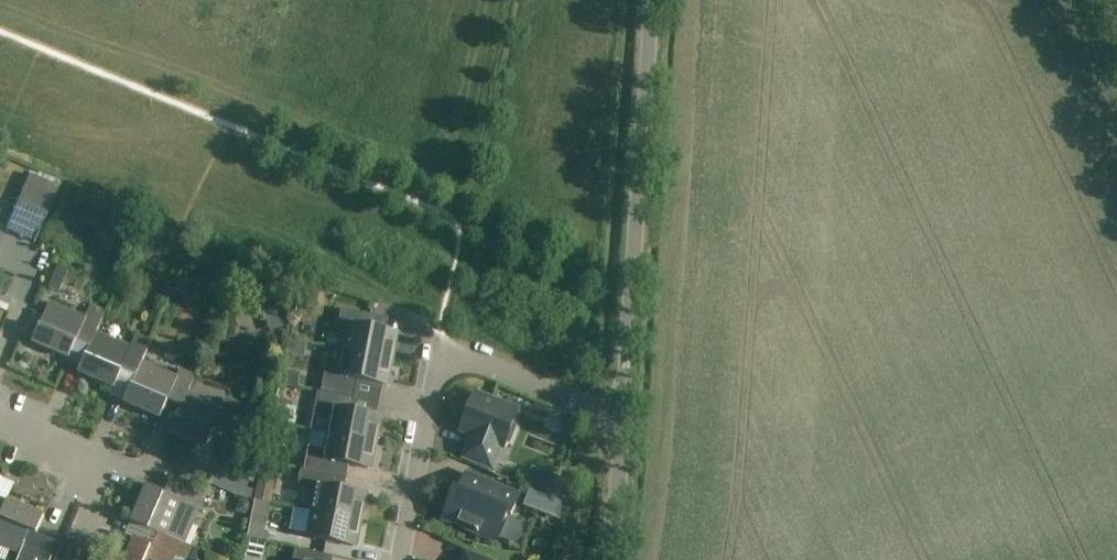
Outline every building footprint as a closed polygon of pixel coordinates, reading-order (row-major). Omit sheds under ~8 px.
[(96,332),(97,332),(106,311),(90,304),(85,316),(50,301),(33,342),(69,357),(77,339),(90,345),(96,332)] [(344,350),(394,360),(399,334),(369,328),(371,315),(342,309),(337,332),(347,334),(344,350)] [(131,347),(97,332),(96,332),(90,345),(78,372),(115,387),(122,370),(135,375),(136,376),(142,362),(143,362),(152,341),(137,334),(131,347)] [(321,392),(355,399),(359,380),(389,386),(394,360),(344,350),(340,366),(327,363),(321,392)] [(177,377),(143,362),(142,362),(136,376),(135,375),(124,402),(161,418),(168,399),(181,405),(183,405),(188,392),(189,392),(196,376),(181,369),(177,377)] [(183,405),(181,405),(170,432),(206,447),(214,429),(228,435),(241,405),(226,399),(223,406),(189,392),(188,392),(183,405)] [(330,418),(327,434),(377,444),(383,418),(352,412),(355,399),(321,392),(317,415),(330,418)] [(465,457),(492,468),(500,445),(504,446),(506,443),(510,443),(516,427),(513,425),(518,412),(475,395),(462,430),(474,434),(465,457)] [(372,470),(377,444),(327,434),(324,450),(315,448),(313,458),(372,470)] [(249,483),(213,467),(205,484),(242,499),(249,483)] [(312,512),(362,521),(367,496),(337,490),(340,477),(302,469),(299,484),(317,487),(312,512)] [(455,491),(444,519),(476,532),(476,533),(478,534),(479,533),(497,541),(507,514),(512,516),(519,497),(466,476),(459,493),(455,491)] [(131,522),(158,534),(172,539),(172,538),(184,543),(205,494),(171,479),(165,493),(147,485),(131,522)] [(531,493),(527,505),(541,511),(546,498),(531,493)] [(21,554),(18,559),(42,559),(51,541),(37,535),(45,516),(8,500),(7,502),(0,519),(0,545),(21,554)] [(249,538),(249,539),(263,542),(272,504),(255,500),(247,538),(249,538)] [(362,521),(312,512),(307,538),(357,547),(362,521)] [(184,559),(186,559),(189,559),(194,547),(184,543),(172,538),(172,539),(158,534),(152,547),(134,539),(125,559),(183,559),(184,559)] [(263,542),(249,539),(246,553),(264,556),(267,543),(263,542)] [(325,555),(296,549),(293,559),(324,559),(325,555)]
